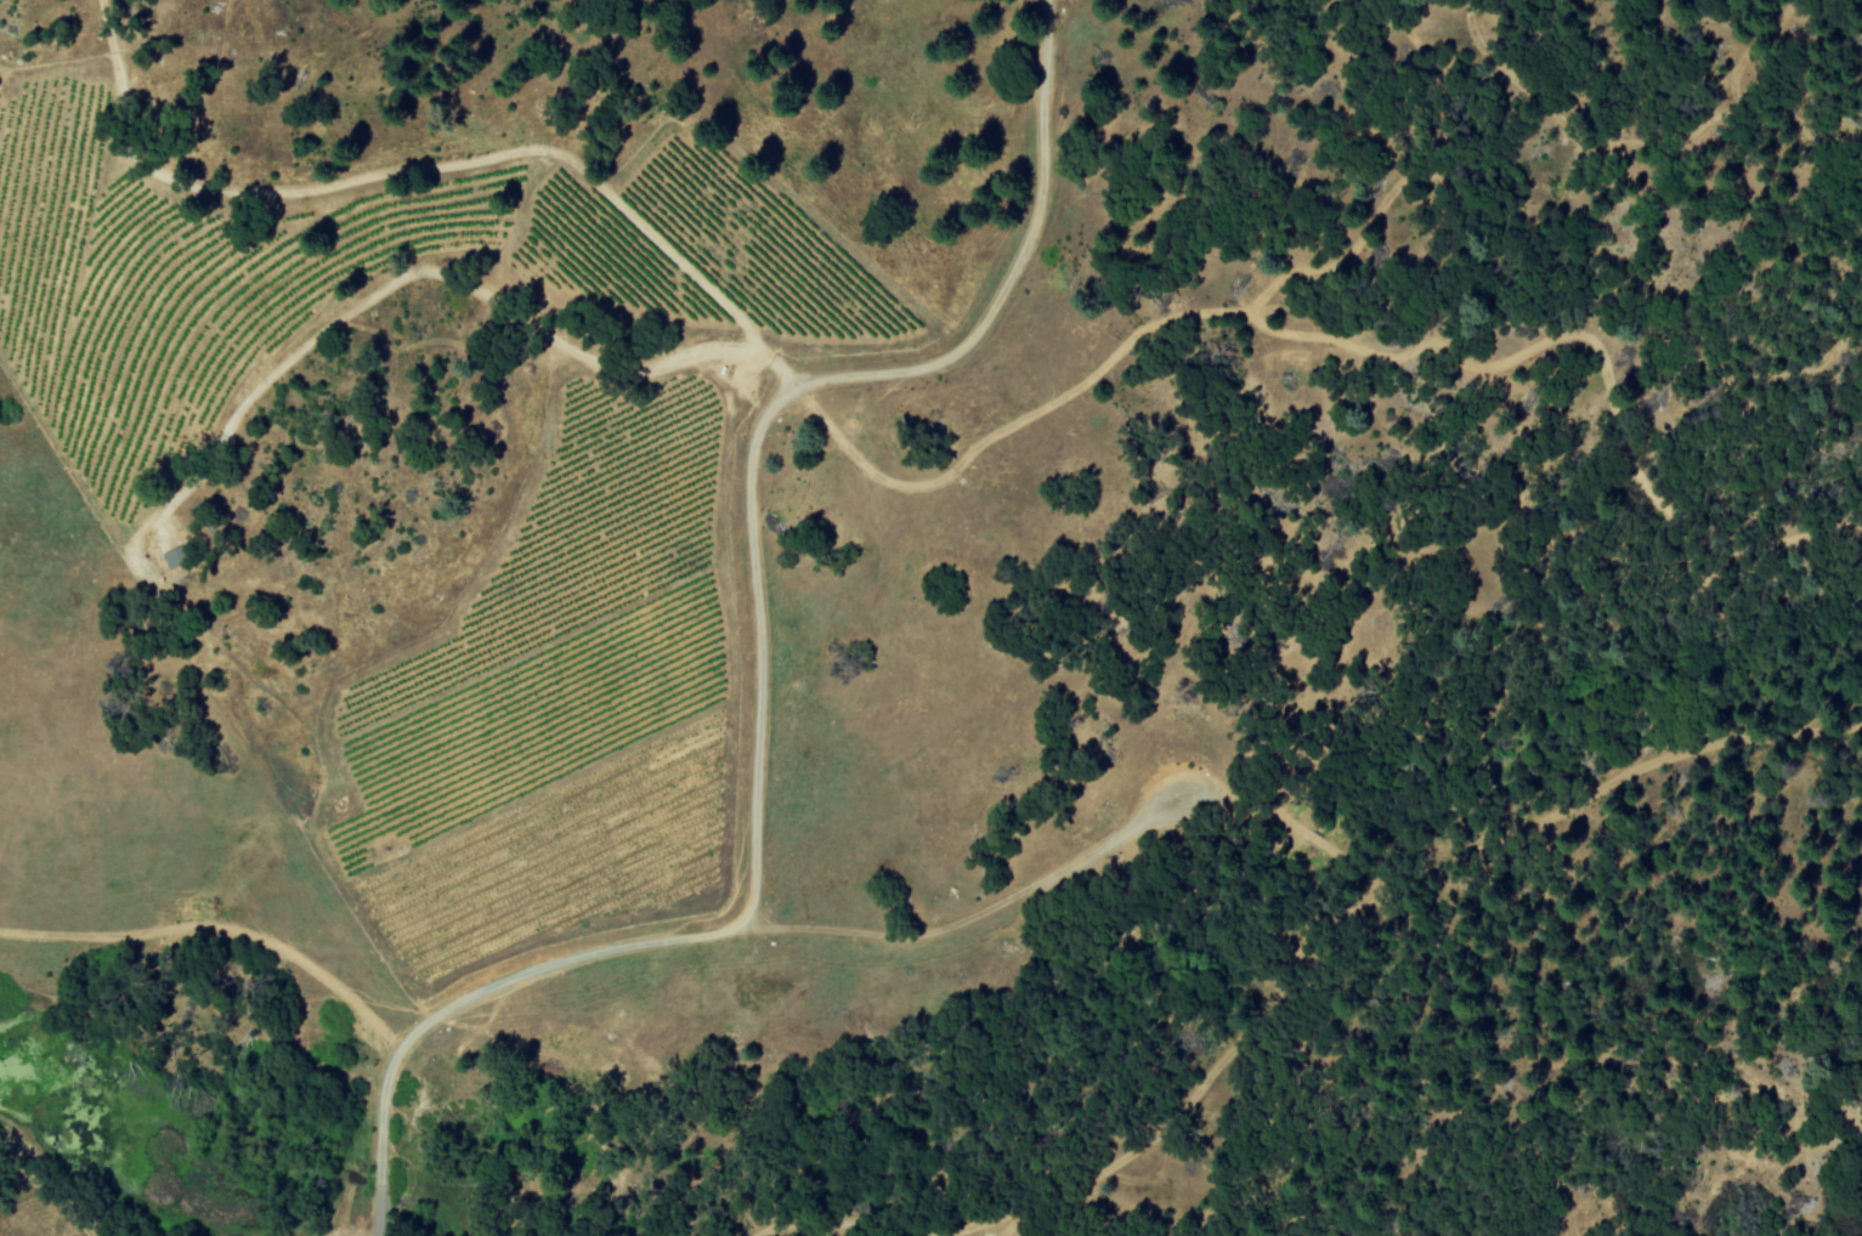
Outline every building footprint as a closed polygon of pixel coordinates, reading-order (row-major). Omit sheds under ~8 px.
[(190,562),(183,546),(166,553),(172,570),(190,562)]
